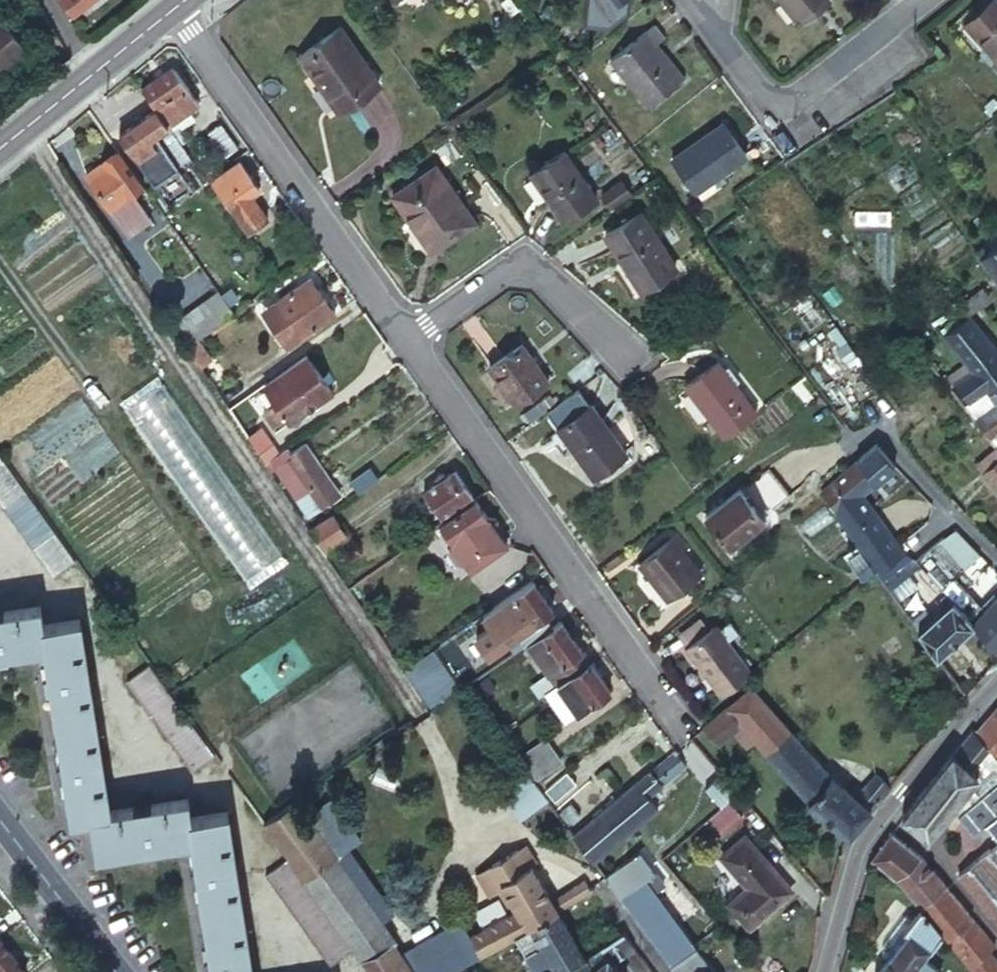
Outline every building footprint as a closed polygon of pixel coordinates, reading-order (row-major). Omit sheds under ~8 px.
[(71,14),(88,0),(60,0),(71,14)] [(584,23),(606,24),(623,10),(631,4),(628,0),(586,0),(584,23)] [(795,21),(799,18),(821,0),(779,0),(795,21)] [(803,23),(830,2),(828,0),(821,0),(799,18),(803,23)] [(996,59),(996,0),(994,0),(967,24),(996,59)] [(25,47),(0,15),(0,66),(25,47)] [(317,69),(344,108),(384,80),(341,21),(297,52),(311,73),(317,69)] [(610,55),(644,103),(680,77),(670,64),(668,65),(652,43),(662,36),(652,24),(610,55)] [(171,64),(139,88),(153,108),(165,125),(198,102),(186,85),(185,85),(171,64)] [(147,139),(165,125),(153,108),(118,134),(136,160),(154,148),(147,139)] [(674,160),(698,191),(746,153),(721,123),(674,160)] [(546,198),(562,221),(594,197),(563,149),(531,171),(548,196),(546,198)] [(141,185),(117,150),(100,162),(104,169),(88,180),(123,229),(129,238),(152,221),(143,209),(131,192),(141,185)] [(247,230),(260,220),(245,198),(252,193),(257,189),(237,161),(212,179),(232,207),(247,230)] [(432,161),(388,193),(404,216),(406,214),(432,250),(474,219),(432,161)] [(104,169),(100,162),(83,174),(88,180),(104,169)] [(200,175),(204,181),(210,176),(206,170),(200,175)] [(600,192),(609,203),(630,188),(622,176),(600,192)] [(245,198),(260,220),(268,215),(252,193),(245,198)] [(622,259),(641,288),(674,268),(639,211),(602,234),(619,261),(622,259)] [(980,258),(996,280),(996,245),(980,258)] [(277,334),(286,345),(332,313),(308,277),(274,301),(290,325),(277,334)] [(160,313),(185,347),(195,339),(214,325),(231,313),(207,280),(160,313)] [(968,317),(979,309),(989,302),(979,289),(959,305),(968,317)] [(994,448),(996,452),(996,355),(968,317),(943,336),(970,371),(954,383),(979,416),(973,422),(981,432),(994,448)] [(195,339),(185,347),(198,366),(209,358),(195,339)] [(488,366),(515,404),(547,381),(519,343),(488,366)] [(258,405),(275,429),(330,390),(305,355),(263,385),(275,402),(268,408),(263,401),(258,405)] [(710,419),(723,436),(753,411),(717,363),(687,383),(712,417),(710,419)] [(244,589),(281,565),(161,374),(124,397),(244,589)] [(623,453),(577,390),(546,412),(591,476),(623,453)] [(243,433),(263,462),(268,459),(283,448),(276,438),(269,443),(258,428),(251,433),(248,430),(243,433)] [(283,448),(268,459),(295,498),(298,495),(310,511),(325,500),(313,485),(325,475),(301,442),(289,451),(286,446),(283,448)] [(865,562),(872,573),(895,558),(898,544),(861,495),(893,467),(874,444),(861,455),(855,460),(819,493),(865,562)] [(994,448),(982,456),(989,465),(980,471),(996,491),(996,452),(994,448)] [(0,457),(0,506),(52,580),(76,563),(0,457)] [(424,491),(441,517),(471,495),(453,471),(446,476),(443,472),(434,479),(436,483),(424,491)] [(705,516),(728,545),(761,518),(785,500),(763,471),(705,516)] [(313,485),(325,500),(337,491),(325,475),(313,485)] [(483,514),(471,497),(437,523),(451,542),(449,549),(459,563),(466,564),(468,566),(503,542),(492,527),(494,516),(483,514)] [(330,513),(309,528),(329,556),(350,540),(330,513)] [(986,604),(996,616),(996,590),(994,593),(962,560),(951,528),(930,546),(986,604)] [(639,561),(668,598),(703,570),(686,548),(682,551),(671,536),(639,561)] [(898,544),(895,558),(914,559),(903,553),(898,544)] [(918,564),(943,592),(971,622),(996,650),(996,649),(996,616),(986,604),(981,610),(925,551),(914,559),(918,564)] [(895,558),(872,573),(886,591),(918,564),(914,559),(895,558)] [(859,580),(872,573),(865,562),(853,571),(859,580)] [(551,608),(531,579),(503,600),(512,613),(515,618),(522,628),(551,608)] [(943,604),(916,629),(936,656),(971,622),(943,592),(937,598),(943,604)] [(503,600),(494,607),(507,623),(511,621),(508,616),(512,613),(503,600)] [(7,654),(5,649),(45,643),(48,670),(43,671),(45,684),(49,684),(61,759),(57,760),(59,774),(63,773),(69,818),(88,815),(95,852),(140,844),(141,850),(155,847),(153,843),(191,837),(195,864),(190,864),(192,877),(197,876),(209,951),(204,952),(206,966),(211,965),(212,971),(251,971),(226,811),(188,817),(186,797),(109,811),(79,618),(42,623),(40,604),(0,611),(0,655),(7,654)] [(589,662),(561,620),(527,643),(539,660),(543,658),(560,682),(589,662)] [(682,645),(715,687),(744,663),(712,622),(682,645)] [(406,675),(426,706),(447,690),(427,662),(406,675)] [(609,691),(589,662),(560,682),(556,685),(577,714),(609,691)] [(192,771),(212,756),(200,738),(186,717),(147,663),(125,678),(192,771)] [(715,687),(721,694),(741,677),(750,670),(744,663),(715,687)] [(950,691),(959,703),(966,695),(957,683),(950,691)] [(556,685),(544,693),(565,722),(577,714),(556,685)] [(725,706),(753,741),(764,753),(788,733),(748,687),(725,706)] [(903,817),(926,837),(950,808),(971,833),(983,824),(996,840),(996,704),(991,711),(975,730),(970,728),(960,742),(916,800),(903,817)] [(703,724),(700,726),(715,744),(731,730),(745,748),(753,741),(725,706),(703,724)] [(803,798),(847,837),(851,831),(860,821),(890,786),(874,774),(860,788),(855,784),(848,792),(829,781),(788,733),(764,753),(803,798)] [(520,754),(536,777),(562,761),(545,738),(520,754)] [(673,750),(571,835),(578,844),(590,860),(655,807),(651,802),(657,797),(656,795),(652,790),(683,764),(673,750)] [(543,789),(553,803),(576,786),(566,773),(543,789)] [(516,820),(545,801),(529,775),(499,794),(516,820)] [(555,909),(521,854),(510,852),(489,865),(515,910),(468,935),(466,931),(407,964),(377,921),(380,919),(295,800),(261,824),(285,859),(351,950),(366,971),(447,971),(467,961),(486,951),(502,942),(513,936),(516,934),(532,925),(555,909)] [(557,812),(566,823),(576,815),(567,804),(557,812)] [(870,860),(887,868),(920,909),(939,932),(972,971),(996,971),(996,962),(987,949),(994,943),(919,855),(891,832),(871,858),(870,860)] [(726,902),(746,927),(789,891),(744,837),(720,855),(746,886),(726,902)] [(984,855),(982,853),(956,874),(996,922),(996,843),(984,855)] [(330,965),(351,950),(285,859),(265,875),(330,965)] [(639,880),(617,896),(650,941),(673,971),(709,971),(639,880)] [(561,906),(588,892),(583,881),(555,895),(561,906)] [(555,909),(532,925),(516,934),(513,936),(532,971),(548,963),(554,971),(560,971),(583,958),(555,909)] [(920,909),(905,928),(909,931),(877,971),(915,971),(924,960),(919,956),(927,946),(929,947),(939,932),(920,909)] [(623,932),(583,958),(560,971),(618,971),(610,961),(632,945),(623,932)] [(0,941),(0,971),(23,971),(0,941)]
